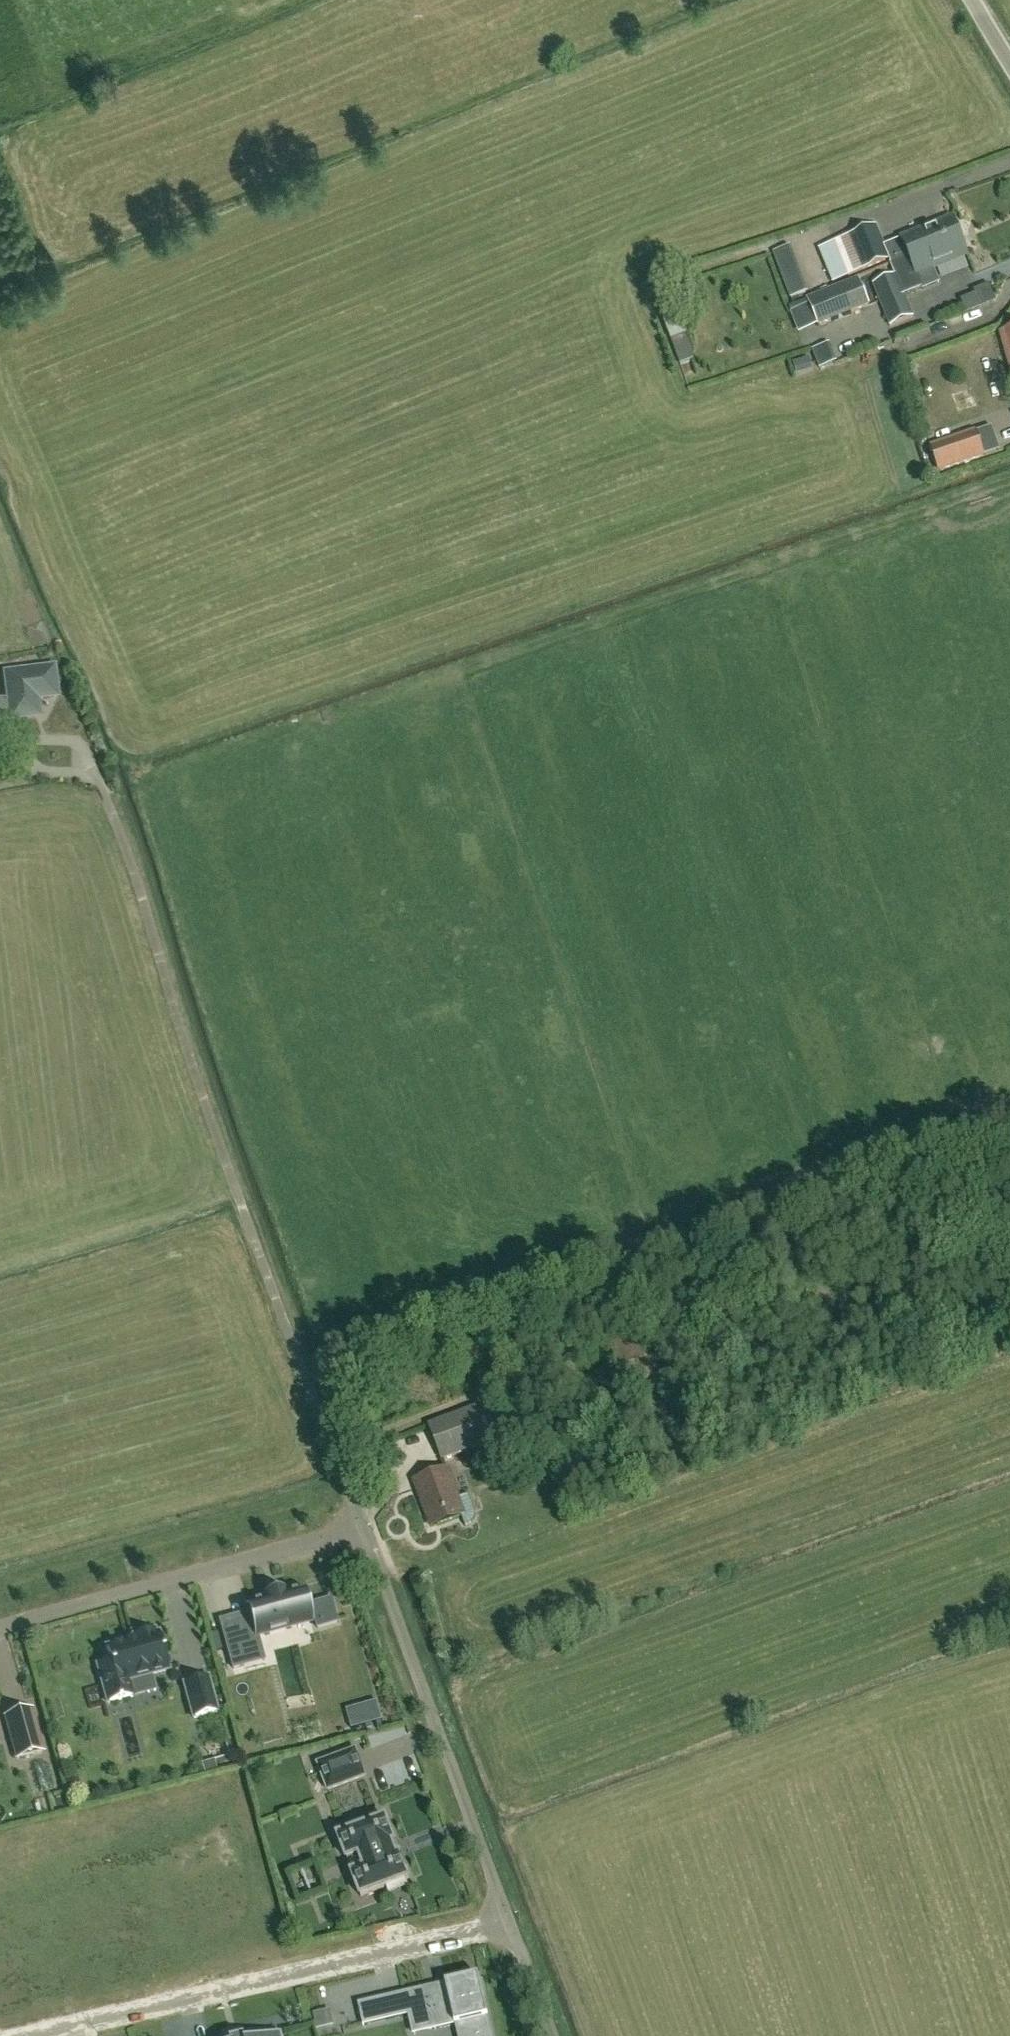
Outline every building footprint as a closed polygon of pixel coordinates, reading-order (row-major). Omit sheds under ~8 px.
[(879,224),(820,249),(833,282),(890,259),(891,261),(910,254),(908,250),(924,244),(925,249),(937,244),(960,235),(953,216),(903,235),(886,242),(879,224)] [(896,274),(874,282),(891,324),(914,315),(905,293),(922,287),(922,289),(940,282),(934,267),(967,255),(960,235),(937,244),(925,249),(924,244),(908,250),(910,254),(891,261),(896,274)] [(859,280),(808,300),(818,325),(869,305),(859,280)] [(971,313),(989,308),(985,295),(967,300),(971,313)] [(824,368),(840,363),(836,349),(820,354),(824,368)] [(986,456),(978,433),(932,448),(940,472),(986,456)] [(5,746),(6,705),(10,705),(11,718),(34,715),(32,698),(55,695),(51,669),(6,675),(9,700),(0,700),(0,746),(5,746)] [(483,1403),(427,1424),(440,1461),(497,1440),(483,1403)] [(476,1513),(475,1511),(469,1495),(459,1498),(447,1468),(411,1480),(429,1528),(461,1516),(465,1526),(469,1525),(471,1524),(472,1523),(473,1522),(474,1520),(475,1518),(476,1517),(476,1515),(476,1513)] [(252,1621),(222,1629),(231,1660),(241,1657),(238,1647),(250,1643),(249,1637),(258,1635),(310,1621),(303,1592),(285,1596),(284,1593),(265,1598),(266,1602),(248,1606),(250,1611),(252,1621)] [(154,1630),(134,1635),(136,1640),(106,1648),(110,1661),(98,1665),(108,1703),(132,1697),(128,1680),(169,1669),(159,1633),(155,1634),(154,1630)] [(208,1677),(205,1678),(184,1683),(194,1718),(217,1712),(208,1677)] [(364,1706),(369,1725),(383,1721),(378,1702),(377,1702),(377,1703),(364,1706)] [(6,1717),(7,1720),(17,1758),(42,1751),(31,1710),(6,1717)] [(356,1750),(318,1764),(328,1790),(365,1776),(356,1750)] [(64,1787),(59,1770),(45,1774),(50,1791),(64,1787)] [(340,1836),(338,1836),(339,1838),(347,1858),(347,1860),(349,1859),(360,1855),(365,1869),(354,1873),(352,1874),(353,1875),(361,1895),(361,1897),(363,1896),(388,1887),(390,1892),(407,1886),(405,1880),(407,1879),(407,1880),(409,1879),(408,1877),(408,1878),(400,1858),(401,1857),(400,1856),(398,1856),(399,1857),(397,1857),(391,1843),(393,1842),(393,1843),(395,1842),(394,1840),(394,1841),(386,1820),(387,1820),(386,1819),(385,1819),(385,1820),(360,1829),(358,1823),(340,1830),(342,1836),(340,1836)] [(486,2018),(488,2017),(483,1993),(479,1975),(446,1983),(446,1985),(447,1990),(430,1994),(428,1989),(403,1994),(408,2014),(408,2015),(411,2026),(436,2020),(435,2018),(453,2014),(456,2024),(463,2023),(466,2035),(490,2035),(486,2018)] [(359,2005),(359,2003),(358,2004),(363,2026),(364,2025),(364,2024),(386,2019),(382,1999),(359,2005)] [(174,2035),(186,2035),(185,2025),(173,2025),(174,2035)]
